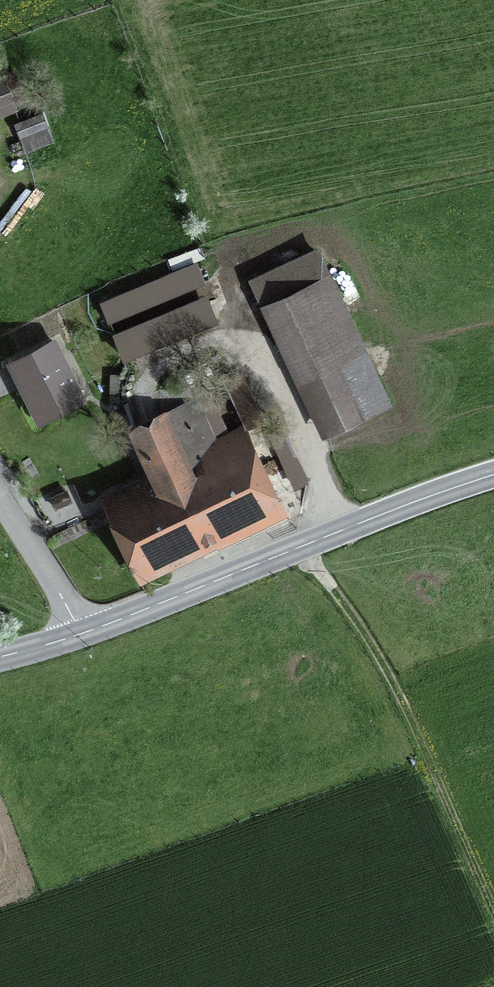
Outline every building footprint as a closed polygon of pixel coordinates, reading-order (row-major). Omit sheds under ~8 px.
[(0,78),(0,117),(12,112),(0,78)] [(19,155),(47,146),(37,116),(9,126),(19,155)] [(386,406),(312,249),(244,281),(318,438),(386,406)] [(199,287),(190,265),(95,303),(103,325),(199,287)] [(209,325),(199,299),(109,335),(120,361),(209,325)] [(54,343),(11,363),(24,389),(33,385),(47,413),(81,397),(54,343)] [(190,403),(125,432),(144,475),(97,497),(135,582),(281,516),(240,427),(207,441),(190,403)]
